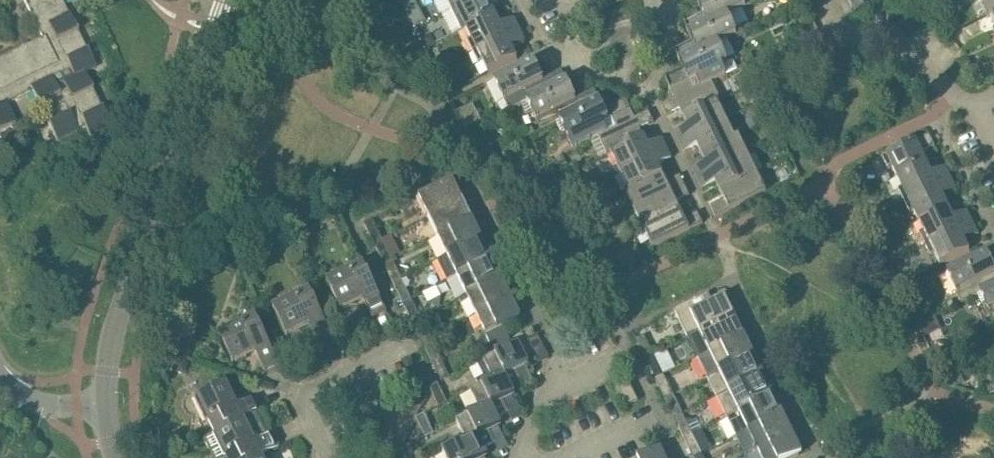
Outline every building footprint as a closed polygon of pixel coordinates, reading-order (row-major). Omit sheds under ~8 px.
[(17,124),(7,104),(34,92),(58,142),(78,132),(79,131),(86,127),(91,137),(111,127),(86,74),(96,69),(70,15),(69,15),(62,0),(25,0),(44,41),(0,61),(0,132),(17,124)] [(453,10),(473,0),(447,0),(453,10)] [(463,32),(467,30),(497,15),(492,5),(502,0),(473,0),(453,10),(463,32)] [(744,1),(743,0),(711,0),(699,6),(704,15),(685,24),(690,34),(728,16),(753,4),(751,0),(746,0),(744,1)] [(856,13),(873,4),(871,0),(849,0),(856,13)] [(980,4),(985,2),(990,14),(993,13),(993,0),(979,0),(980,4)] [(411,17),(420,14),(415,3),(406,7),(411,17)] [(473,54),(478,51),(521,31),(515,19),(502,26),(497,15),(467,30),(471,38),(466,40),(473,54)] [(719,44),(734,37),(744,32),(741,26),(734,29),(728,16),(690,34),(694,44),(676,53),(680,62),(719,44)] [(521,31),(478,51),(473,54),(477,62),(482,59),(489,74),(518,59),(513,48),(526,42),(521,31)] [(746,36),(744,32),(734,37),(737,41),(746,36)] [(422,40),(427,50),(436,45),(431,35),(422,40)] [(728,63),(719,44),(680,62),(685,71),(666,80),(671,89),(690,80),(695,90),(712,81),(713,82),(738,71),(733,60),(728,63)] [(448,66),(443,57),(431,62),(436,72),(448,66)] [(544,80),(535,62),(496,81),(510,111),(522,105),(525,103),(529,101),(568,82),(563,72),(562,71),(544,80)] [(680,109),(685,118),(718,102),(719,102),(722,101),(713,82),(712,81),(695,90),(690,80),(671,89),(675,99),(662,105),(667,116),(680,109)] [(577,100),(568,82),(529,101),(525,103),(522,105),(526,114),(533,110),(543,130),(561,121),(561,120),(600,102),(595,91),(577,100)] [(561,121),(575,149),(600,137),(600,136),(617,128),(613,118),(631,109),(627,99),(604,110),(600,102),(561,120),(561,121)] [(676,133),(680,143),(727,120),(719,102),(718,102),(685,118),(689,127),(676,133)] [(458,114),(457,114),(466,131),(467,131),(482,123),(473,106),(458,114)] [(609,156),(612,154),(646,137),(642,129),(655,122),(650,112),(636,119),(631,109),(613,118),(617,128),(600,136),(600,137),(609,156)] [(769,122),(765,113),(746,122),(750,131),(769,122)] [(736,138),(727,120),(680,143),(685,152),(698,146),(703,155),(736,138)] [(884,157),(889,169),(893,167),(898,178),(927,163),(922,153),(935,147),(930,135),(884,157)] [(694,170),(699,179),(749,155),(740,136),(736,138),(703,155),(707,163),(694,170)] [(646,137),(612,154),(618,165),(614,167),(617,174),(668,149),(663,140),(650,146),(646,137)] [(673,159),(668,149),(617,174),(620,180),(624,178),(629,189),(630,191),(664,174),(660,166),(673,159)] [(717,183),(721,192),(758,174),(749,155),(699,179),(703,189),(717,183)] [(898,178),(903,188),(898,190),(903,202),(951,179),(946,168),(932,174),(927,163),(898,178)] [(664,174),(630,191),(629,189),(626,191),(636,211),(686,186),(681,176),(668,183),(664,174)] [(767,193),(758,174),(721,192),(725,200),(712,207),(717,217),(767,193)] [(903,202),(908,213),(914,210),(919,221),(949,207),(944,197),(957,190),(951,179),(903,202)] [(464,201),(454,180),(420,197),(430,217),(464,201)] [(860,196),(870,191),(865,182),(855,187),(860,196)] [(636,211),(645,229),(682,211),(678,202),(691,196),(686,186),(636,211)] [(430,217),(439,237),(474,220),(464,201),(430,217)] [(925,245),(930,243),(972,222),(967,211),(953,217),(949,207),(919,221),(924,231),(919,234),(925,245)] [(686,220),(682,211),(645,229),(654,248),(704,223),(699,213),(686,220)] [(439,237),(449,257),(483,240),(474,220),(439,237)] [(972,222),(930,243),(925,245),(932,259),(936,256),(940,265),(970,251),(965,240),(978,234),(972,222)] [(883,223),(872,229),(879,242),(889,237),(883,223)] [(378,227),(370,231),(376,244),(384,240),(378,227)] [(384,240),(376,244),(382,257),(390,253),(389,249),(384,240)] [(449,257),(437,262),(447,283),(459,277),(493,260),(483,240),(449,257)] [(980,293),(993,286),(993,268),(987,253),(947,273),(961,303),(980,293)] [(459,277),(468,296),(502,279),(493,260),(459,277)] [(364,300),(373,318),(388,311),(365,264),(328,282),(342,311),(364,300)] [(397,267),(389,271),(395,284),(404,279),(397,267)] [(404,279),(395,284),(402,296),(410,292),(404,279)] [(468,296),(478,315),(512,299),(502,279),(468,296)] [(993,322),(993,286),(980,293),(993,322)] [(318,344),(333,337),(311,291),(273,309),(287,337),(310,326),(318,344)] [(675,310),(689,338),(736,316),(726,296),(713,302),(708,293),(675,310)] [(513,343),(505,326),(521,318),(512,299),(478,315),(487,335),(494,351),(513,343)] [(417,306),(409,310),(415,323),(423,319),(417,306)] [(699,358),(745,335),(736,316),(689,338),(699,358)] [(220,335),(234,363),(256,352),(265,370),(279,364),(256,317),(220,335)] [(933,331),(926,317),(919,321),(926,335),(933,331)] [(429,332),(423,319),(415,323),(421,336),(429,332)] [(699,358),(709,378),(755,355),(745,335),(699,358)] [(638,340),(647,359),(655,355),(649,344),(646,336),(638,340)] [(483,377),(476,381),(480,388),(494,382),(516,371),(518,370),(526,366),(527,366),(529,365),(525,356),(534,352),(528,340),(517,346),(485,362),(477,365),(483,377)] [(436,346),(428,350),(433,361),(441,357),(436,346)] [(665,375),(662,369),(655,355),(647,359),(657,379),(665,375)] [(709,378),(719,397),(765,375),(755,355),(709,378)] [(173,357),(169,369),(185,375),(189,363),(173,357)] [(441,357),(433,361),(438,372),(447,368),(441,357)] [(472,392),(466,396),(471,407),(478,405),(479,406),(482,411),(489,408),(504,401),(513,397),(514,396),(510,388),(521,382),(516,371),(494,382),(480,388),(472,392)] [(965,383),(971,380),(967,372),(961,374),(965,383)] [(657,379),(666,398),(674,394),(665,375),(657,379)] [(719,397),(728,418),(775,395),(765,375),(719,397)] [(615,385),(626,408),(640,402),(629,379),(615,385)] [(199,397),(216,434),(259,413),(262,411),(256,398),(238,407),(226,384),(199,397)] [(431,388),(430,389),(431,390),(432,392),(435,399),(443,395),(439,385),(431,388)] [(684,414),(674,394),(666,398),(676,418),(684,414)] [(728,418),(738,437),(784,415),(775,395),(728,418)] [(482,411),(458,423),(468,443),(490,432),(491,432),(499,428),(495,419),(508,413),(509,412),(504,401),(489,408),(482,411)] [(280,448),(273,433),(270,435),(259,413),(216,434),(228,457),(259,457),(262,457),(280,448)] [(419,417),(417,418),(417,420),(421,428),(429,424),(425,414),(419,417)] [(694,434),(684,414),(676,418),(686,438),(694,434)] [(748,457),(794,434),(784,415),(738,437),(748,457)] [(445,454),(447,457),(486,457),(487,457),(482,449),(495,444),(495,443),(490,432),(468,443),(445,454)] [(704,454),(694,434),(686,438),(695,457),(704,454)] [(794,434),(748,457),(796,457),(804,454),(794,434)] [(403,449),(404,450),(407,457),(410,457),(416,455),(411,445),(404,448),(403,449)]
